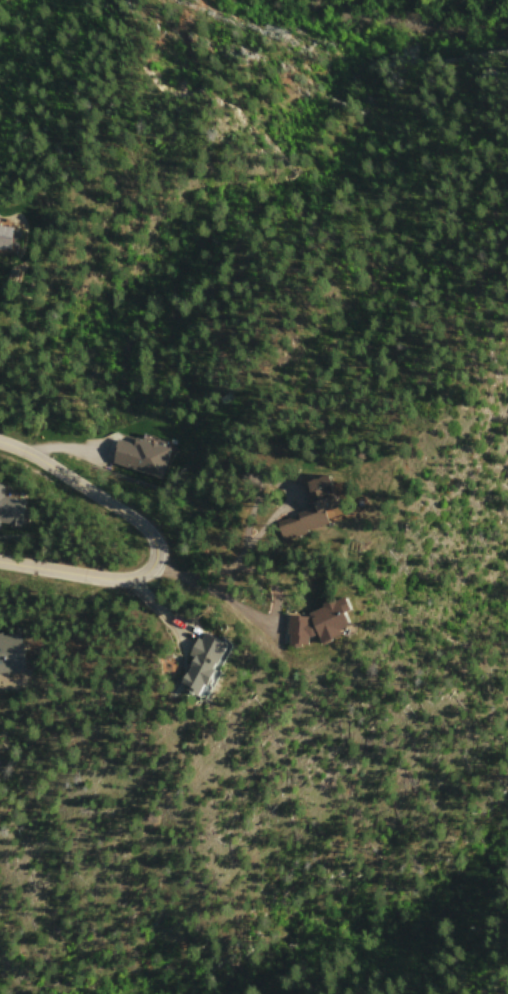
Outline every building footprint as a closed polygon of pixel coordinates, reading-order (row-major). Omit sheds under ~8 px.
[(0,234),(0,254),(16,255),(17,236),(0,234)] [(106,468),(162,485),(171,456),(115,439),(106,468)] [(305,490),(314,518),(275,530),(280,548),(327,535),(323,519),(335,515),(327,484),(305,490)] [(288,654),(307,654),(307,645),(317,645),(319,653),(320,653),(339,646),(339,640),(347,637),(347,617),(344,608),(343,608),(295,625),(288,625),(288,654)] [(22,641),(0,643),(0,683),(26,681),(22,641)] [(225,652),(201,641),(177,696),(201,706),(225,652)]
